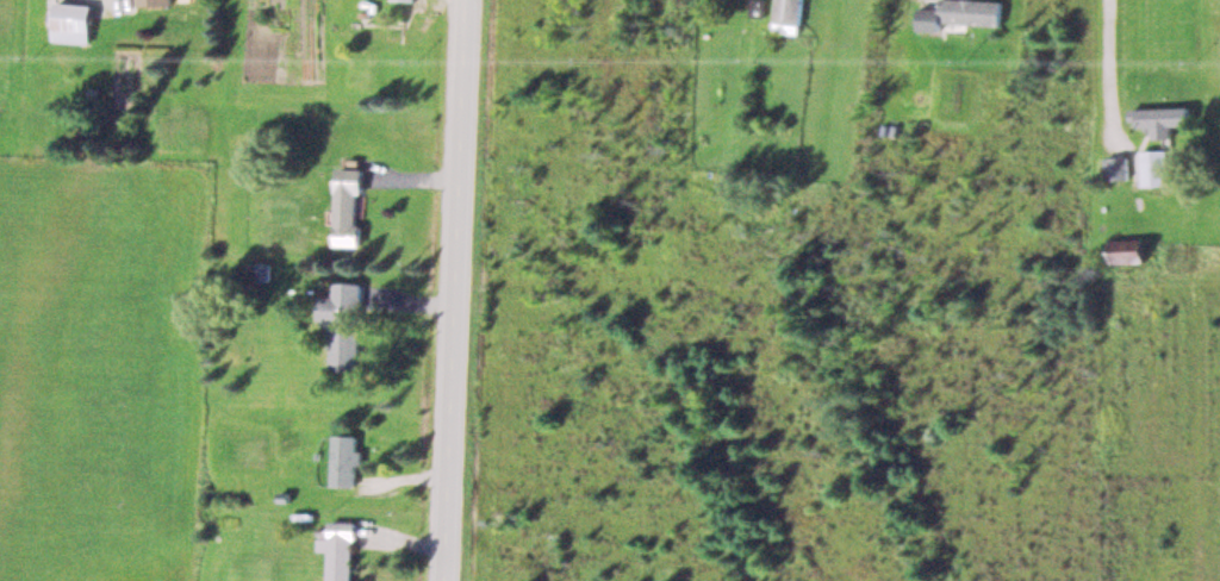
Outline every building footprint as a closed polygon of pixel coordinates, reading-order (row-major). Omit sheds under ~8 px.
[(757,0),(751,0),(747,17),(758,20),(763,1),(757,0)] [(773,32),(799,34),(802,0),(775,0),(773,32)] [(988,0),(938,0),(938,9),(918,8),(916,31),(940,32),(941,22),(998,26),(1000,1),(988,0)] [(92,3),(46,1),(44,28),(53,28),(52,41),(90,43),(92,3)] [(1171,138),(1171,125),(1189,125),(1189,107),(1130,108),(1131,127),(1153,126),(1153,139),(1171,138)] [(1166,149),(1140,150),(1140,185),(1167,185),(1166,149)] [(1126,157),(1103,157),(1103,180),(1126,180),(1126,157)] [(362,168),(337,167),(335,244),(360,245),(362,168)] [(1112,264),(1144,264),(1144,239),(1112,239),(1112,264)] [(361,282),(333,281),(333,294),(320,294),(319,324),(331,324),(331,369),(359,369),(361,282)] [(331,434),(331,485),(356,485),(356,434),(331,434)] [(328,520),(328,580),(352,580),(353,521),(328,520)]
